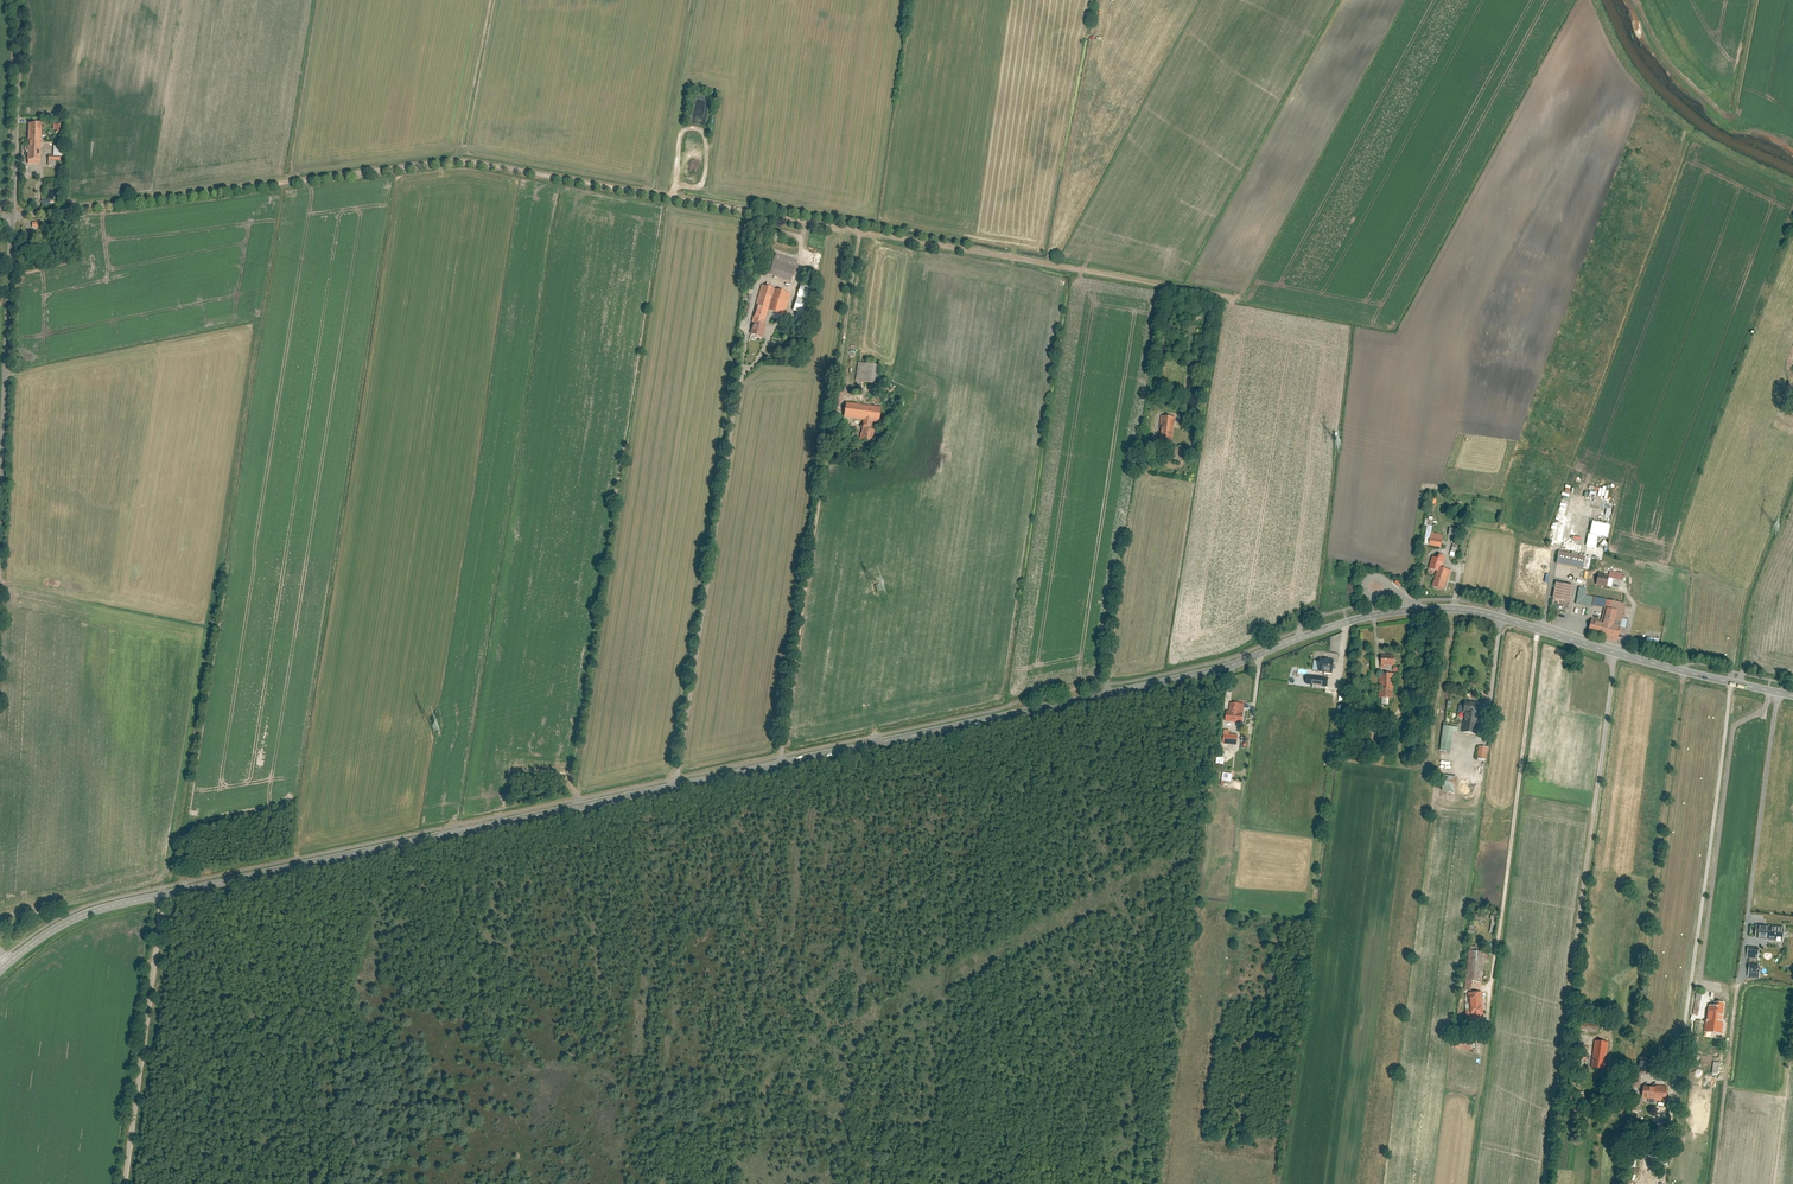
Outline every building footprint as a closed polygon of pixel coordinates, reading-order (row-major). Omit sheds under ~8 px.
[(37,123),(28,123),(27,161),(37,161),(37,123)] [(48,165),(43,165),(43,179),(58,178),(57,166),(55,166),(54,161),(57,161),(57,155),(48,156),(48,165)] [(774,264),(772,273),(792,278),(797,256),(776,251),(774,260),(768,259),(767,263),(773,264),(774,264)] [(812,285),(801,282),(794,309),(798,310),(797,317),(804,318),(812,287),(812,285)] [(763,287),(749,333),(764,338),(769,323),(764,322),(768,309),(785,314),(790,296),(763,287)] [(860,365),(859,379),(877,380),(878,366),(860,365)] [(836,410),(839,410),(842,394),(833,392),(830,409),(836,410)] [(879,411),(848,407),(847,416),(848,417),(867,419),(865,440),(874,441),(876,429),(869,428),(870,420),(877,421),(879,411)] [(836,410),(830,409),(828,420),(834,421),(836,410)] [(1164,430),(1162,445),(1172,446),(1176,420),(1163,418),(1161,430),(1164,430)] [(1187,424),(1186,439),(1197,440),(1198,425),(1187,424)] [(1608,537),(1610,524),(1592,521),(1587,546),(1595,548),(1598,535),(1608,537)] [(1435,523),(1429,522),(1427,545),(1442,546),(1443,537),(1434,536),(1435,525),(1435,523)] [(1450,556),(1454,557),(1458,542),(1454,540),(1452,548),(1450,556)] [(1559,551),(1557,563),(1583,569),(1586,557),(1559,551)] [(1432,574),(1437,576),(1434,587),(1442,590),(1447,572),(1442,570),(1443,566),(1434,564),(1432,574)] [(1598,574),(1596,585),(1609,587),(1611,577),(1598,574)] [(1557,582),(1553,598),(1569,602),(1573,585),(1557,582)] [(1579,587),(1576,604),(1593,607),(1595,597),(1585,596),(1587,588),(1579,587)] [(1591,618),(1588,629),(1617,636),(1625,604),(1606,600),(1601,621),(1591,618)] [(1381,656),(1381,667),(1394,667),(1395,656),(1381,656)] [(1320,660),(1318,673),(1332,675),(1334,663),(1320,660)] [(1308,677),(1307,683),(1327,686),(1328,679),(1308,677)] [(1379,677),(1379,700),(1393,700),(1393,677),(1379,677)] [(1482,703),(1465,701),(1465,706),(1463,713),(1463,714),(1465,714),(1462,732),(1476,734),(1479,717),(1480,717),(1482,703)] [(1233,722),(1234,716),(1243,717),(1244,705),(1230,704),(1229,714),(1225,714),(1224,721),(1233,722)] [(1459,727),(1443,725),(1440,750),(1451,752),(1453,733),(1458,733),(1459,727)] [(1229,732),(1224,732),(1223,745),(1237,746),(1237,736),(1229,736),(1229,732)] [(1488,747),(1478,745),(1476,759),(1485,761),(1488,747)] [(1224,766),(1224,752),(1216,751),(1216,766),(1224,766)] [(1457,777),(1444,775),(1442,791),(1455,793),(1457,777)] [(1767,927),(1755,926),(1754,939),(1766,940),(1766,942),(1782,943),(1783,927),(1768,926),(1767,927)] [(1487,950),(1489,942),(1476,940),(1474,948),(1487,950)] [(1758,948),(1747,947),(1746,959),(1757,960),(1758,948)] [(1486,952),(1469,949),(1466,978),(1483,981),(1486,952)] [(1757,965),(1748,964),(1747,974),(1759,975),(1759,968),(1757,968),(1757,965)] [(1482,991),(1469,992),(1470,1021),(1484,1020),(1482,991)] [(1703,993),(1697,992),(1692,1014),(1698,1016),(1703,993)] [(1724,1022),(1723,1021),(1725,1003),(1714,1001),(1714,1005),(1708,1004),(1705,1032),(1722,1034),(1724,1022)] [(1452,1048),(1472,1050),(1473,1040),(1453,1038),(1452,1048)] [(1605,1069),(1609,1042),(1595,1040),(1591,1067),(1605,1069)] [(1654,1060),(1640,1058),(1638,1073),(1652,1075),(1654,1060)] [(1656,1088),(1643,1086),(1642,1098),(1655,1100),(1654,1101),(1666,1102),(1668,1087),(1656,1086),(1656,1088)] [(1637,1146),(1627,1145),(1626,1166),(1635,1167),(1637,1146)]
